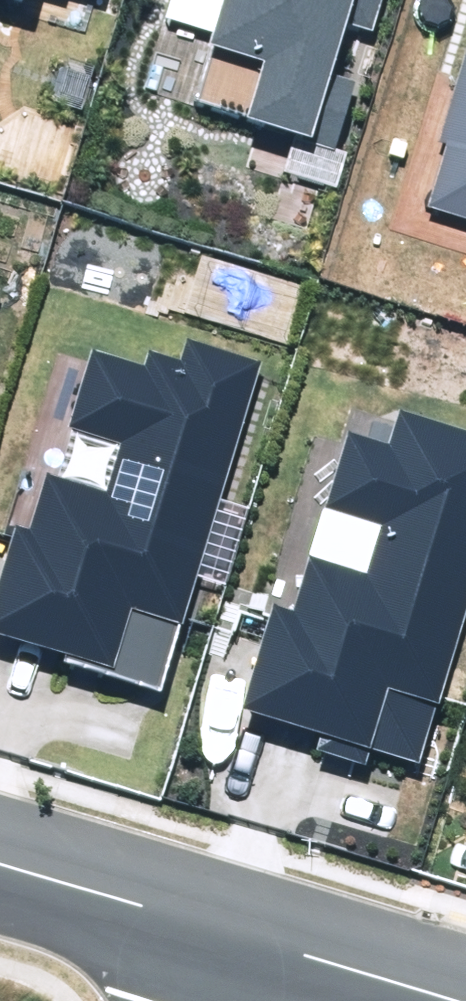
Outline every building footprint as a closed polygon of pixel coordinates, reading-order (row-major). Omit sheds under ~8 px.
[(337,147),(357,83),(333,75),(350,24),(375,31),(385,0),(166,0),(161,17),(215,34),(193,102),(337,147)] [(465,219),(465,57),(441,141),(448,143),(428,207),(465,219)] [(161,690),(260,359),(188,337),(181,360),(149,350),(145,366),(91,350),(67,428),(122,445),(108,492),(47,473),(30,530),(19,526),(0,589),(0,634),(68,654),(66,662),(161,690)] [(419,764),(465,614),(465,430),(400,410),(389,444),(348,431),(292,612),(273,606),(242,708),(321,732),(315,752),(366,768),(372,749),(419,764)]
